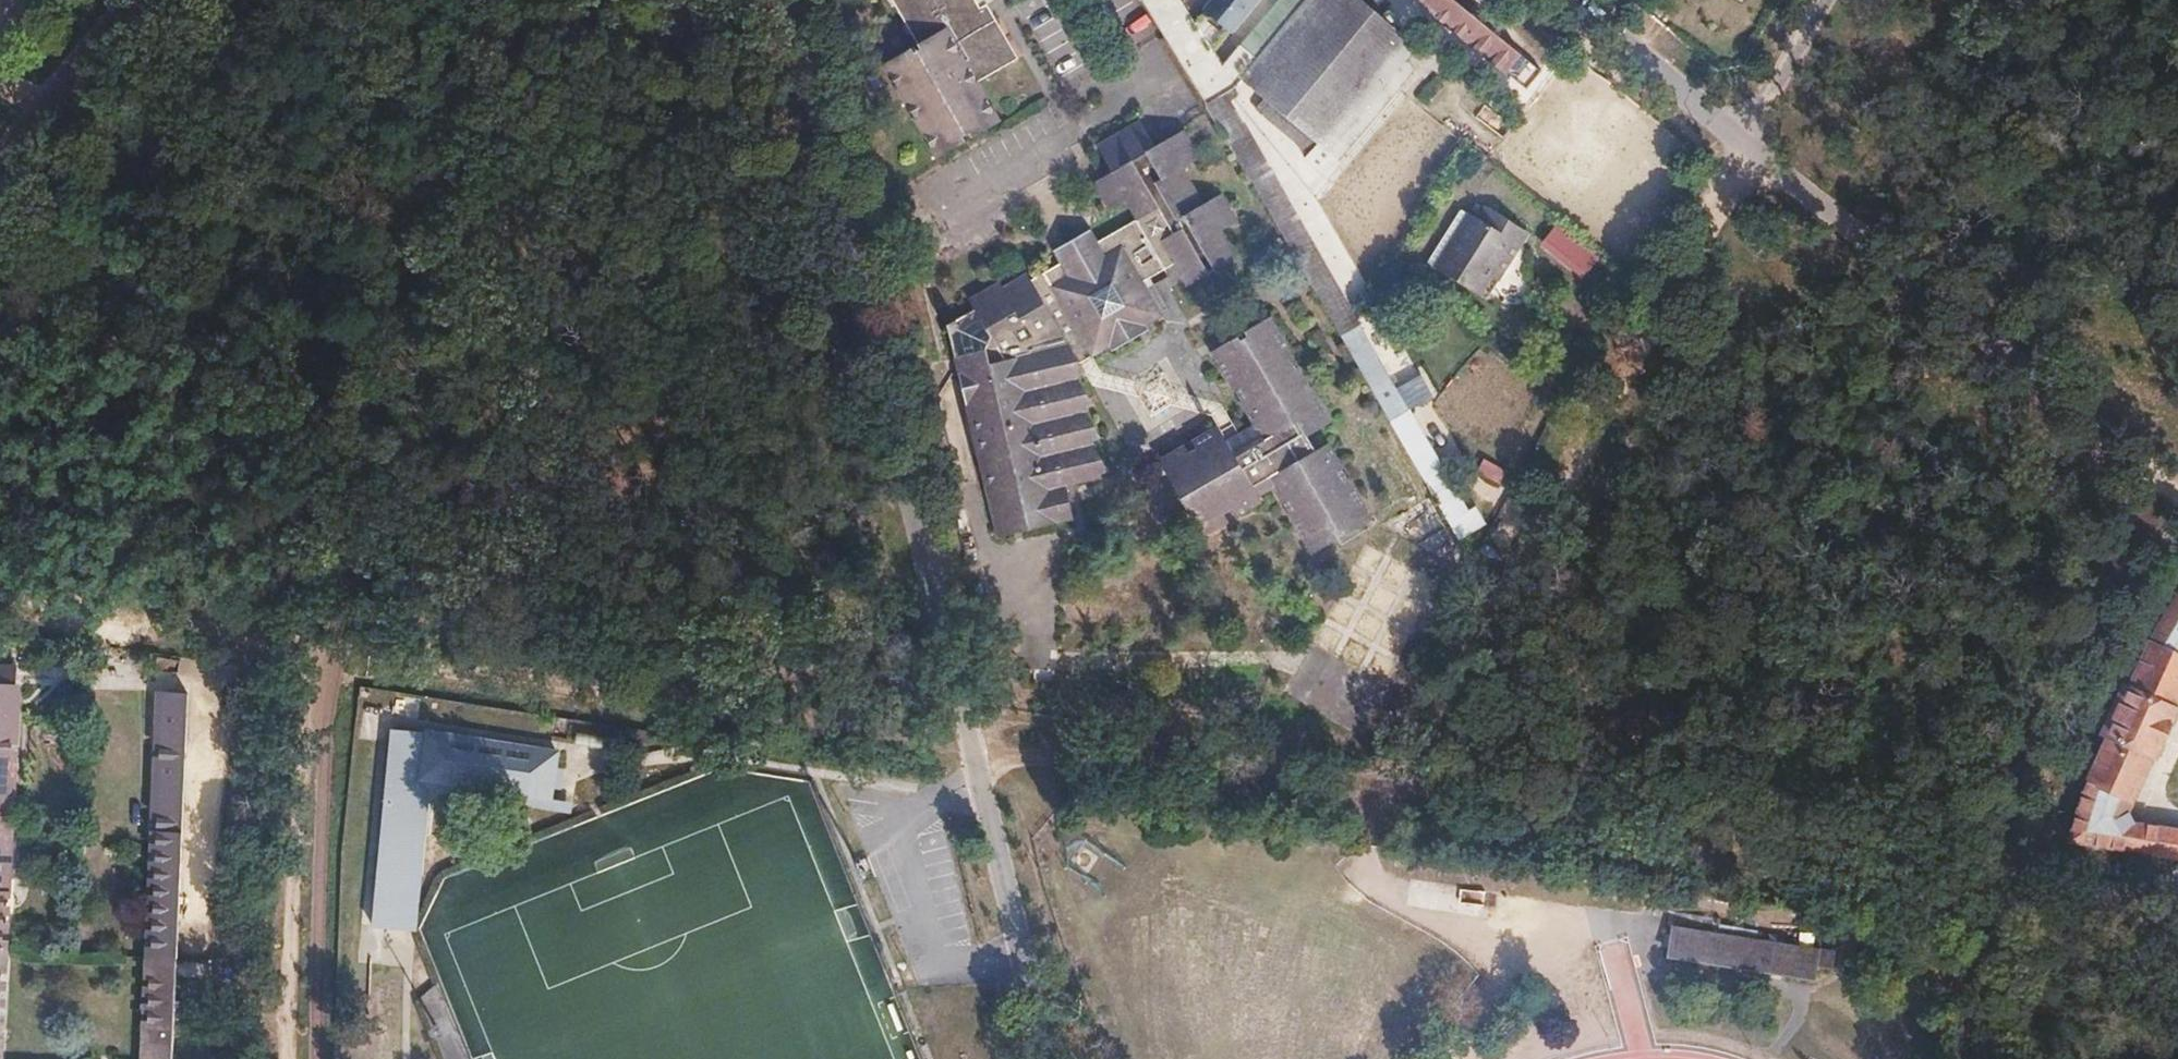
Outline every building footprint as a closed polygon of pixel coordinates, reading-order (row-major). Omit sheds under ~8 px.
[(877,70),(933,162),(960,145),(956,140),(964,135),(967,141),(995,124),(972,84),(1012,60),(990,23),(983,27),(973,11),(967,0),(883,0),(915,54),(908,58),(905,53),(877,70)] [(1162,36),(1206,105),(1224,94),(1232,89),(1221,70),(1218,64),(1209,51),(1252,0),(1209,0),(1191,22),(1177,0),(1140,0),(1162,36)] [(1306,0),(1279,0),(1241,46),(1221,70),(1233,88),(1235,87),(1257,60),(1306,0)] [(1254,92),(1319,143),(1355,98),(1301,43),(1335,0),(1328,0),(1254,92)] [(1301,43),(1355,98),(1399,41),(1350,0),(1335,0),(1301,43)] [(1494,64),(1505,44),(1451,0),(1413,0),(1494,64)] [(981,7),(973,11),(983,27),(990,23),(981,7)] [(1505,44),(1494,64),(1524,89),(1539,71),(1505,44)] [(1072,52),(1055,65),(1064,77),(1082,64),(1072,52)] [(1224,94),(1206,105),(1343,343),(1355,320),(1224,94)] [(972,314),(945,329),(953,361),(959,360),(961,373),(956,374),(996,540),(1010,536),(1009,528),(1019,526),(1020,534),(1073,522),(1065,487),(1101,479),(1100,476),(1107,472),(1092,445),(1100,440),(1083,411),(1091,406),(1075,377),(1083,373),(1078,365),(1075,359),(1086,353),(1089,358),(1107,347),(1110,351),(1146,331),(1143,326),(1160,316),(1141,282),(1163,269),(1157,259),(1166,254),(1172,264),(1184,287),(1234,258),(1219,232),(1235,223),(1219,195),(1203,205),(1182,168),(1199,159),(1183,131),(1154,147),(1139,121),(1095,146),(1111,173),(1091,184),(1107,212),(1124,203),(1136,223),(1097,245),(1090,232),(1054,252),(1062,265),(1029,283),(1025,277),(998,293),(995,287),(966,304),(972,314)] [(1460,208),(1424,264),(1478,299),(1493,276),(1500,281),(1530,235),(1486,207),(1478,220),(1460,208)] [(1536,241),(1573,276),(1587,260),(1551,226),(1536,241)] [(1166,254),(1157,259),(1163,269),(1172,264),(1166,254)] [(1022,271),(995,287),(998,293),(1025,277),(1022,271)] [(1183,446),(1158,461),(1201,535),(1227,521),(1223,513),(1229,510),(1233,517),(1260,501),(1256,495),(1273,485),(1311,552),(1336,538),(1334,533),(1341,529),(1344,534),(1370,518),(1327,444),(1314,451),(1306,437),(1330,423),(1269,318),(1244,333),(1246,338),(1240,342),(1237,337),(1212,352),(1253,425),(1238,434),(1240,439),(1228,446),(1226,442),(1217,426),(1190,442),(1195,449),(1188,453),(1183,446)] [(1355,320),(1343,343),(1457,540),(1476,528),(1355,320)] [(1086,353),(1075,359),(1078,365),(1089,358),(1086,353)] [(1089,358),(1078,365),(1083,373),(1091,387),(1138,399),(1148,415),(1167,405),(1211,416),(1217,426),(1226,442),(1237,435),(1219,404),(1171,393),(1159,373),(1137,386),(1100,376),(1089,358)] [(959,360),(953,361),(956,374),(961,373),(959,360)] [(1237,435),(1226,442),(1228,446),(1240,439),(1238,434),(1237,435)] [(1019,526),(1009,528),(1010,536),(1020,534),(1019,526)] [(2068,839),(2177,857),(2177,833),(2133,826),(2127,814),(2151,755),(2155,757),(2176,710),(2173,708),(2177,697),(2177,599),(2161,625),(2153,642),(2130,686),(2125,685),(2103,732),(2106,734),(2087,780),(2090,781),(2079,806),(2068,839)] [(13,687),(13,668),(0,668),(0,687),(13,687)] [(5,952),(7,878),(15,878),(16,844),(8,844),(14,687),(13,687),(0,687),(0,952),(5,952)] [(163,692),(152,958),(176,959),(187,694),(163,692)] [(368,907),(404,912),(418,806),(413,805),(416,788),(418,788),(419,780),(604,809),(611,762),(426,733),(425,735),(390,729),(368,907)] [(368,907),(366,924),(401,929),(404,912),(368,907)] [(1673,926),(1669,956),(1812,978),(1818,949),(1673,926)] [(147,1058),(172,1058),(176,959),(152,958),(147,1058)]
